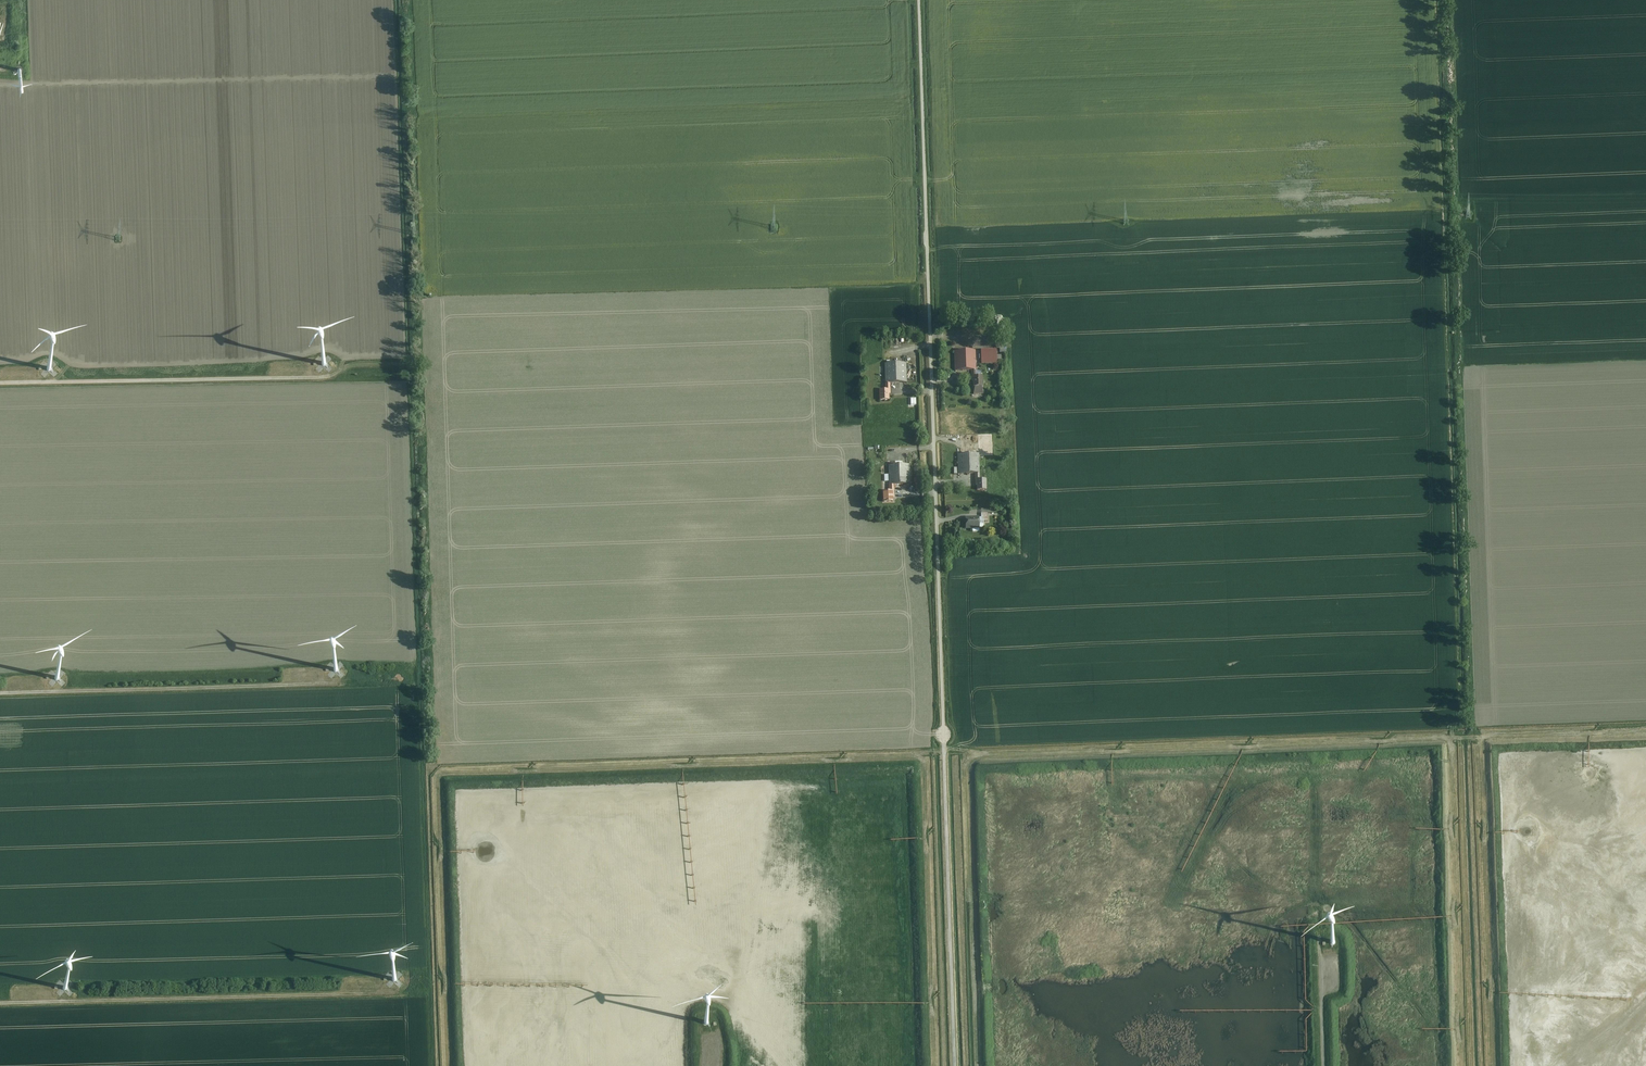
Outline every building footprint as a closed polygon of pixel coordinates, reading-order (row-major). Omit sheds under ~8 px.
[(972,370),(977,370),(976,350),(953,351),(954,371),(972,370)] [(998,350),(981,350),(982,364),(998,363),(998,361),(1003,361),(1003,355),(998,355),(998,350)] [(906,362),(884,363),(885,382),(890,382),(907,382),(906,362)] [(977,370),(972,370),(972,381),(974,380),(975,394),(984,394),(984,376),(977,376),(977,370)] [(891,394),(890,382),(885,382),(885,389),(878,390),(878,400),(888,400),(888,394),(891,394)] [(958,473),(975,473),(980,473),(979,453),(958,454),(958,473)] [(910,464),(888,465),(889,484),(893,484),(910,484),(910,464)] [(980,479),(980,473),(975,473),(975,484),(976,484),(976,490),(987,489),(987,479),(980,479)] [(893,484),(889,484),(889,491),(882,491),(883,501),(892,501),(892,495),(894,495),(893,484)] [(981,517),(967,517),(967,530),(981,529),(981,517)]
